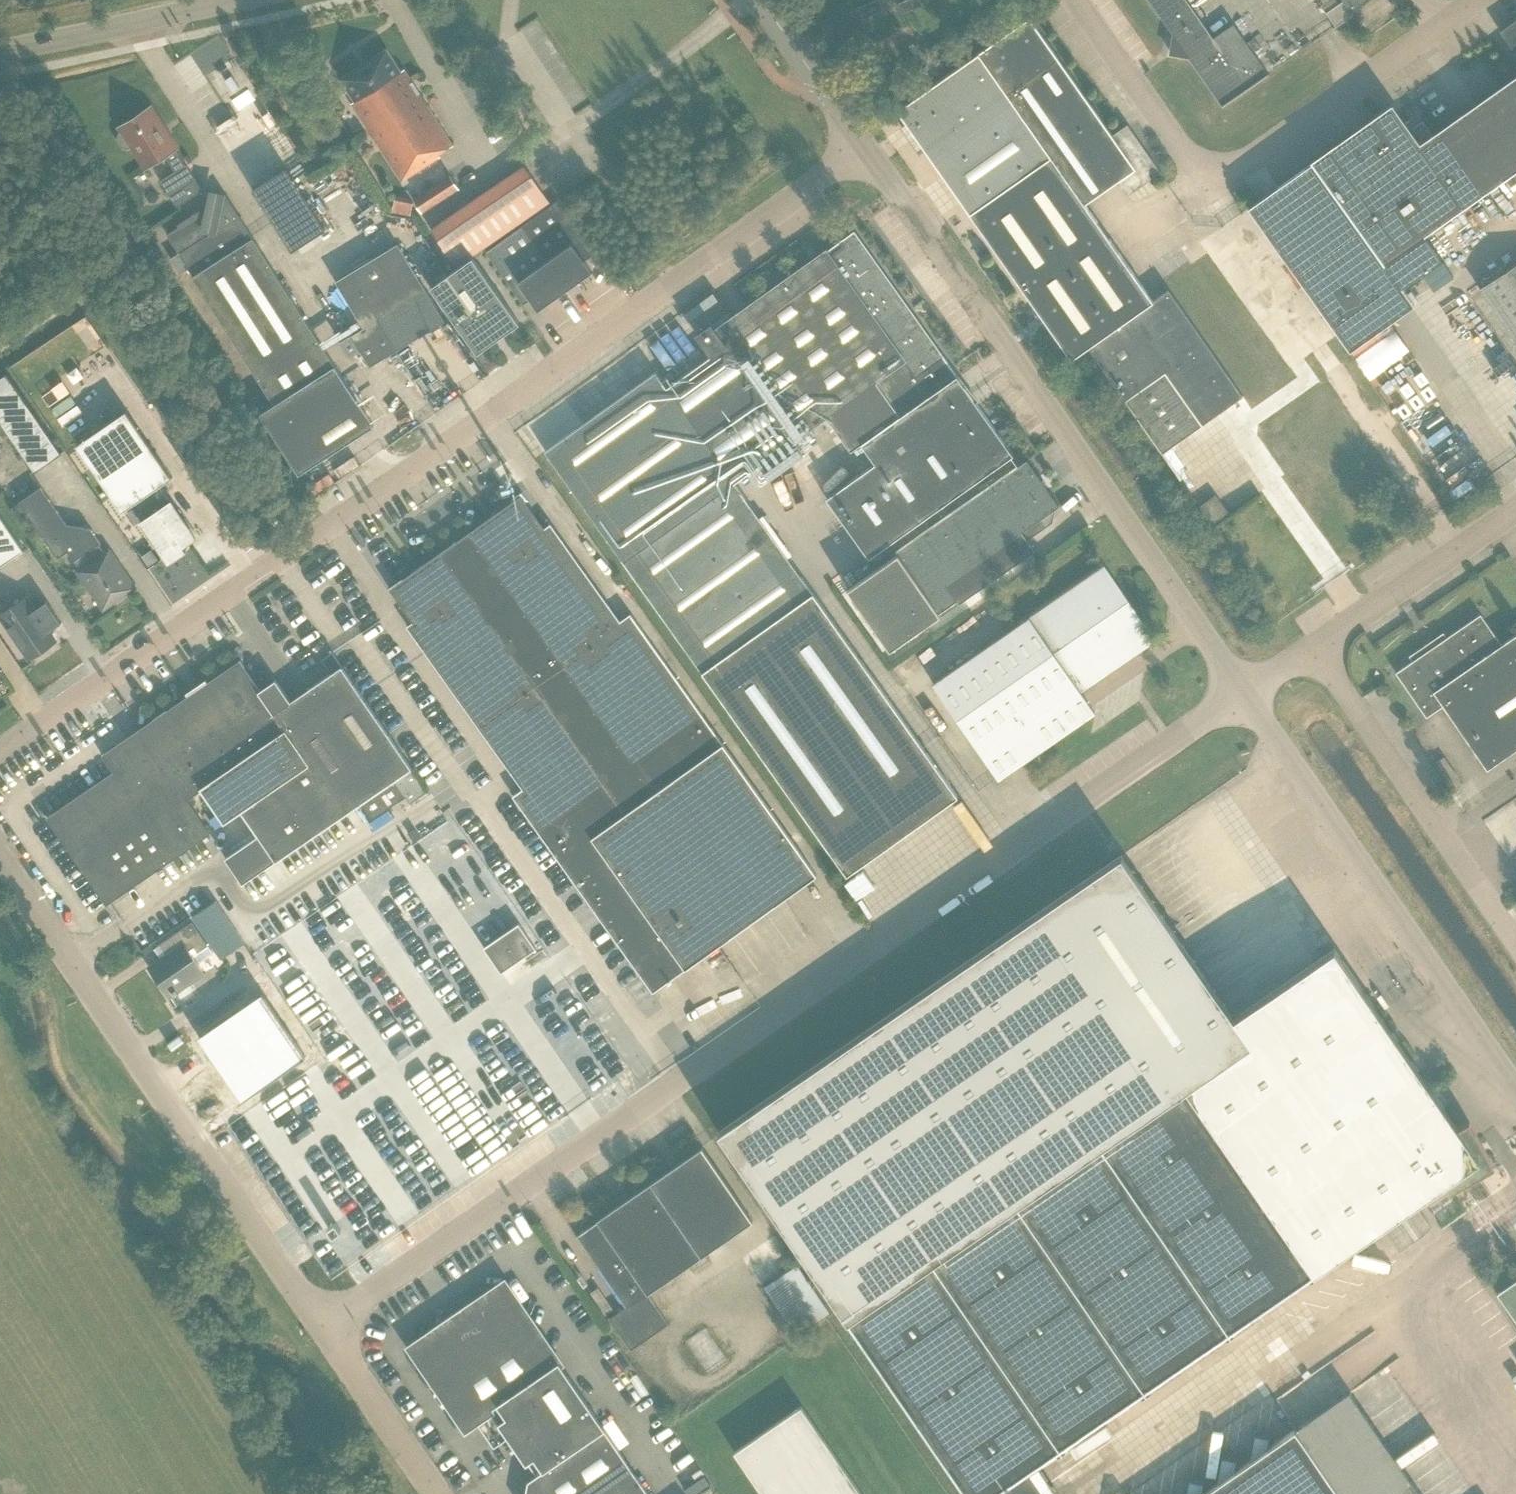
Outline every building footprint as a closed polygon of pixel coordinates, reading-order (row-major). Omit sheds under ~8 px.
[(903,13),(922,5),(920,0),(905,0),(898,3),(903,13)] [(1211,40),(1182,0),(1149,0),(1174,36),(1170,52),(1188,55),(1223,105),(1267,74),(1232,25),(1211,40)] [(1339,2),(1338,0),(1319,0),(1336,25),(1370,0),(1342,0),(1339,2)] [(1501,29),(1515,50),(1515,19),(1501,29)] [(1028,22),(900,115),(970,213),(980,227),(1056,334),(1072,357),(1073,357),(1088,347),(1177,478),(1179,477),(1161,452),(1200,426),(1199,425),(1215,415),(1241,397),(1231,384),(1167,292),(1153,302),(1083,204),(1120,177),(1129,189),(1130,191),(1131,190),(1130,188),(1157,168),(1127,127),(1113,137),(1028,22)] [(352,102),(405,184),(409,181),(407,178),(441,156),(439,154),(453,145),(404,69),(401,71),(387,49),(342,78),(356,99),(352,102)] [(1414,125),(1425,141),(1419,146),(1460,205),(1515,165),(1515,78),(1435,135),(1423,119),(1414,125)] [(123,147),(129,148),(134,145),(148,165),(165,154),(175,148),(177,146),(151,107),(122,126),(123,128),(118,131),(117,138),(123,147)] [(1309,165),(1248,208),(1349,351),(1379,331),(1361,306),(1398,280),(1402,287),(1442,258),(1434,247),(1423,231),(1460,205),(1419,146),(1391,107),(1309,165)] [(186,164),(175,148),(165,154),(176,171),(162,180),(178,205),(204,188),(188,163),(186,164)] [(252,189),(292,250),(326,228),(286,167),(252,189)] [(422,211),(457,185),(449,172),(414,199),(422,211)] [(533,177),(439,241),(455,264),(549,201),(533,177)] [(413,198),(395,195),(392,212),(410,215),(413,198)] [(374,424),(336,365),(252,237),(251,238),(223,196),(180,224),(180,225),(168,233),(180,251),(172,257),(181,271),(190,266),(195,274),(193,275),(277,404),(262,413),(300,471),(374,424)] [(523,303),(532,297),(539,307),(593,267),(586,258),(596,252),(559,199),(486,250),(523,303)] [(656,373),(545,453),(847,875),(958,796),(734,482),(794,440),(809,429),(827,417),(851,450),(862,442),(877,463),(828,498),(871,559),(892,544),(1015,457),(1013,454),(956,375),(923,329),(854,232),(827,252),(825,250),(733,316),(729,311),(696,334),(711,355),(667,389),(656,373)] [(371,364),(445,319),(426,288),(400,245),(337,284),(363,327),(353,334),(352,333),(341,341),(350,356),(361,349),(371,364)] [(503,333),(521,320),(520,319),(519,319),(473,254),(430,284),(473,343),(502,332),(503,333)] [(1482,286),(1515,337),(1515,263),(1482,286)] [(36,470),(62,452),(7,372),(0,377),(0,418),(36,470)] [(128,411),(79,445),(124,512),(136,504),(162,487),(174,478),(128,411)] [(959,602),(1035,550),(1028,539),(1052,522),(1047,514),(1059,505),(1027,459),(897,552),(898,554),(848,588),(890,649),(940,614),(939,612),(958,599),(959,602)] [(43,487),(21,502),(59,559),(69,552),(74,559),(101,541),(92,529),(68,524),(43,487)] [(142,522),(171,564),(188,552),(184,548),(198,539),(173,502),(172,502),(162,487),(136,504),(147,519),(142,522)] [(1216,495),(1200,506),(1212,524),(1228,513),(1216,495)] [(652,992),(816,875),(629,613),(612,625),(520,496),(406,578),(400,605),(528,784),(511,795),(652,992)] [(24,550),(0,515),(0,567),(24,550)] [(82,571),(80,572),(105,608),(114,603),(114,604),(128,595),(127,594),(135,588),(110,551),(107,554),(101,545),(103,544),(101,541),(74,559),(82,571)] [(1079,686),(1149,638),(1102,568),(933,682),(998,777),(1096,711),(1079,686)] [(57,641),(50,630),(61,622),(48,603),(36,611),(27,597),(0,616),(29,659),(57,641)] [(1396,672),(1427,716),(1444,705),(1488,769),(1515,749),(1515,633),(1502,643),(1481,613),(1396,672)] [(333,674),(343,667),(334,655),(324,661),(333,674)] [(343,667),(333,674),(294,701),(277,676),(259,688),(242,662),(105,756),(116,772),(49,818),(108,903),(210,833),(187,800),(203,790),(225,823),(243,811),(259,835),(226,858),(245,885),(362,805),(373,821),(408,797),(412,804),(429,793),(413,770),(343,667)] [(718,1133),(846,1319),(968,1493),(1041,1493),(1040,1492),(1026,1471),(1097,1423),(1109,1414),(1179,1366),(1193,1356),(1263,1308),(1278,1298),(1314,1273),(1421,1199),(1480,1159),(1335,949),(1234,1019),(1206,979),(1121,855),(718,1133)] [(222,957),(245,941),(217,902),(195,918),(222,957)] [(188,952),(205,940),(193,923),(162,944),(169,955),(152,967),(172,996),(203,974),(188,952)] [(498,971),(532,948),(516,924),(482,947),(498,971)] [(306,1057),(262,993),(198,1037),(242,1100),(306,1057)] [(645,1294),(750,1222),(700,1148),(594,1221),(595,1223),(575,1237),(624,1308),(608,1319),(629,1351),(665,1324),(645,1294)] [(333,1223),(325,1228),(331,1236),(339,1230),(333,1223)] [(1499,1294),(1515,1318),(1515,1282),(1499,1294)] [(509,1436),(536,1476),(532,1493),(648,1493),(503,1283),(409,1348),(465,1428),(491,1410),(509,1436)] [(1350,1392),(1201,1493),(1421,1493),(1350,1392)] [(800,1406),(734,1453),(762,1493),(861,1493),(800,1406)]
